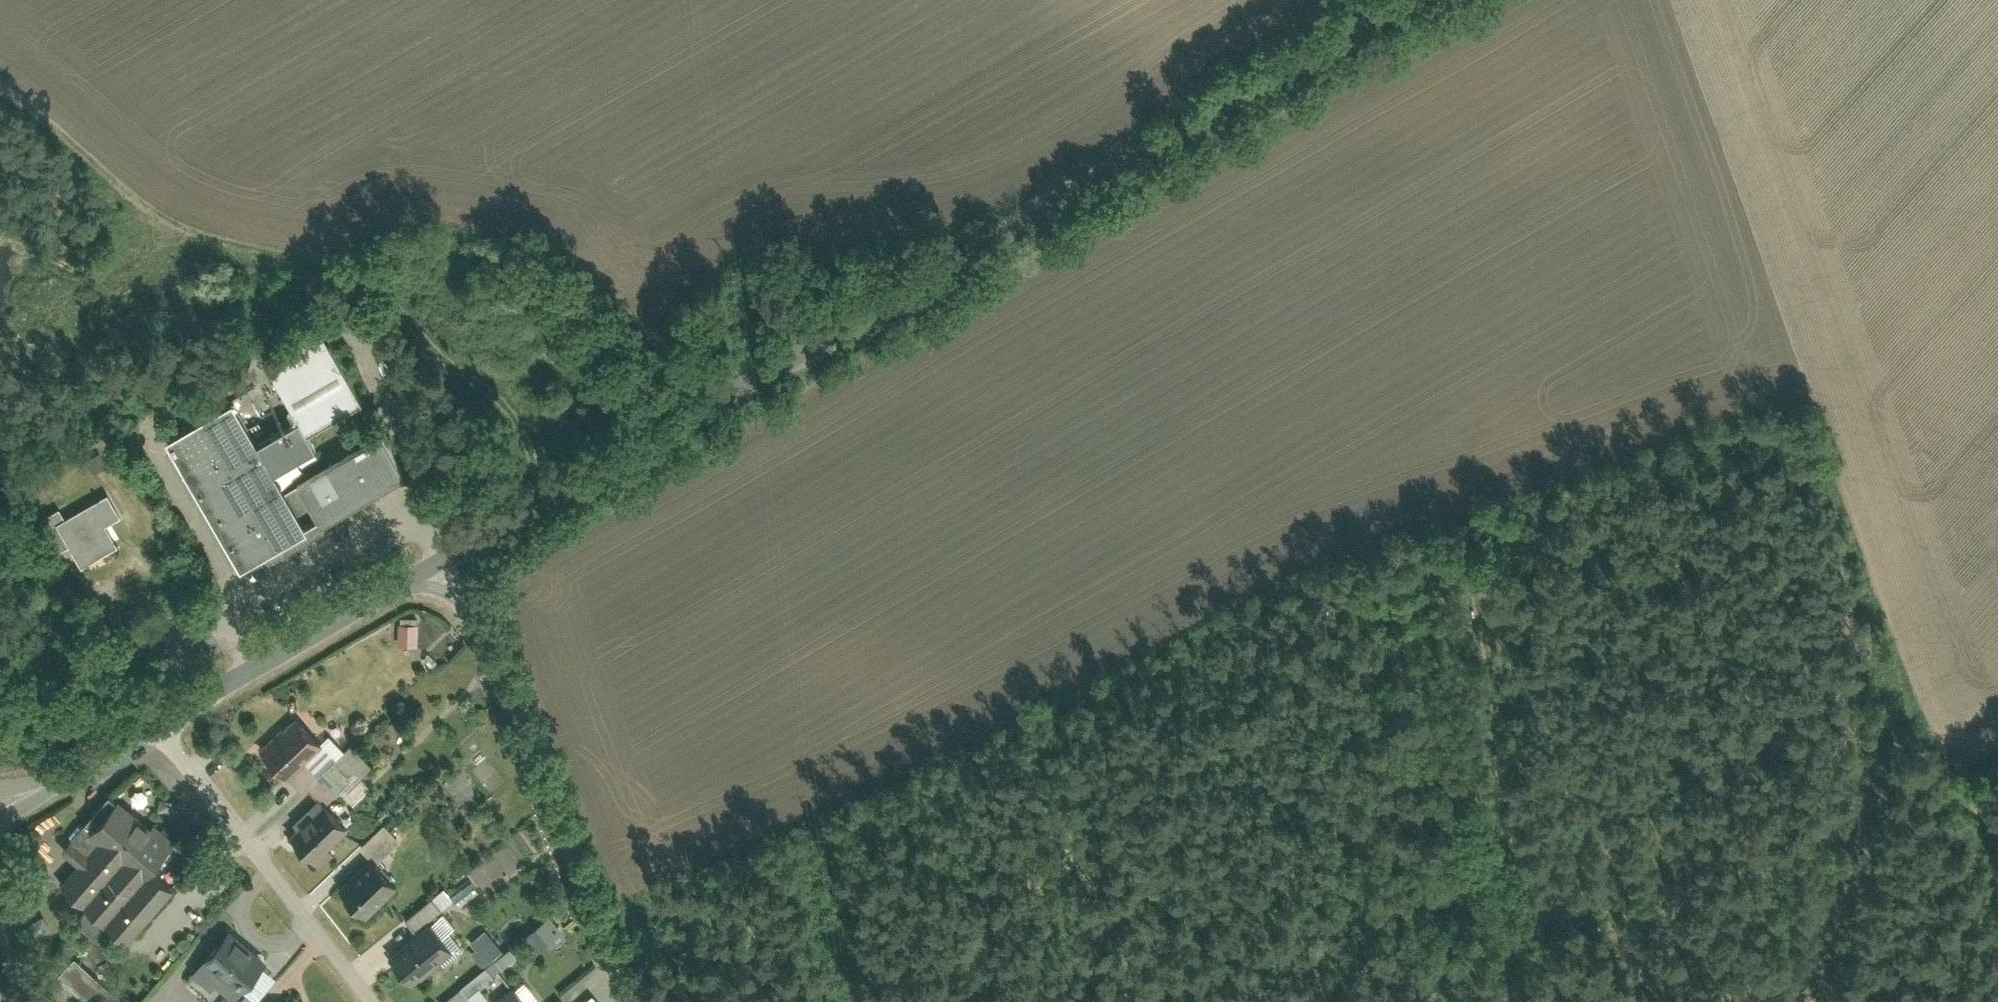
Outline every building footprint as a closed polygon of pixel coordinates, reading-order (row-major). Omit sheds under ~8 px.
[(288,409),(296,423),(352,390),(308,317),(253,349),(288,409)] [(220,391),(155,429),(231,557),(296,519),(293,515),(306,507),(311,515),(396,465),(372,425),(274,482),(263,463),(305,438),(296,423),(288,409),(246,434),(220,391)] [(98,481),(56,506),(50,495),(39,502),(31,507),(37,517),(45,512),(71,556),(108,533),(97,513),(112,504),(98,481)] [(399,620),(399,640),(416,640),(416,620),(399,620)] [(296,712),(262,747),(289,773),(323,738),(296,712)] [(115,784),(62,843),(81,860),(62,882),(83,900),(71,913),(96,935),(107,923),(128,941),(177,887),(152,865),(176,839),(115,784)] [(323,799),(287,835),(320,868),(336,852),(329,845),(349,825),(323,799)] [(372,855),(340,886),(363,911),(396,880),(372,855)] [(448,891),(457,904),(477,890),(468,877),(448,891)] [(522,918),(500,937),(509,947),(519,939),(530,952),(559,927),(546,912),(529,926),(522,918)] [(431,917),(387,953),(410,982),(455,946),(431,917)] [(228,930),(192,974),(210,989),(216,982),(233,996),(240,988),(258,965),(264,958),(228,930)] [(54,975),(81,1001),(107,1001),(113,996),(72,956),(54,975)] [(493,961),(461,986),(468,996),(500,971),(493,961)] [(235,1001),(260,1001),(256,999),(274,978),(258,965),(240,988),(244,991),(235,1001)] [(511,993),(500,1001),(517,1001),(511,993)]
